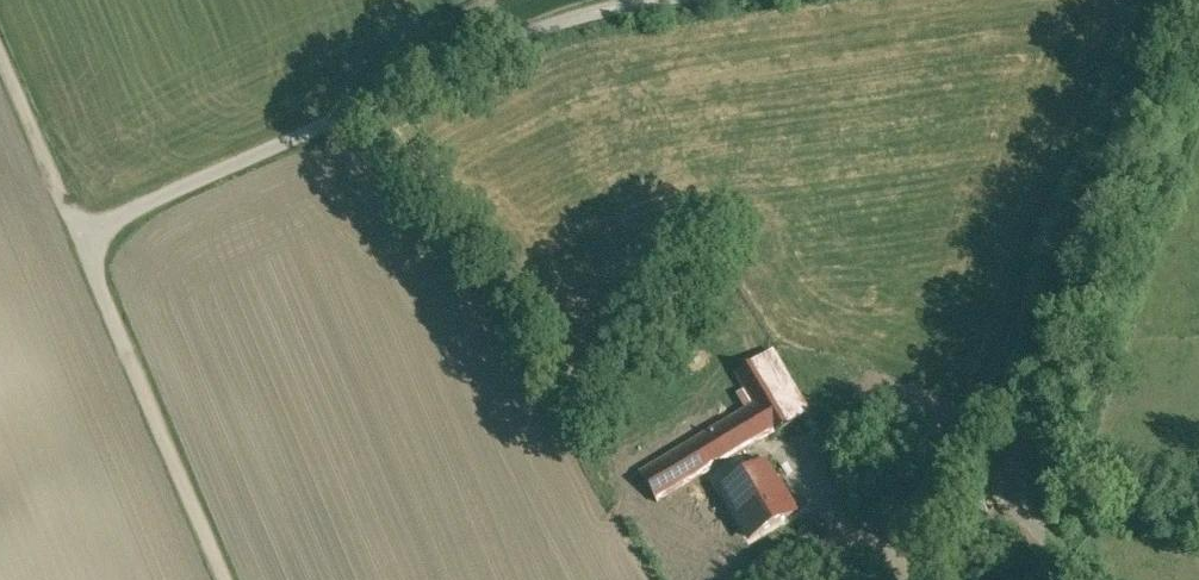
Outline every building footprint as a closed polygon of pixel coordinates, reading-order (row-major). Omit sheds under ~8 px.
[(757,405),(641,474),(657,502),(805,415),(770,355),(738,374),(757,405)] [(765,465),(721,491),(751,540),(794,513),(765,465)]
